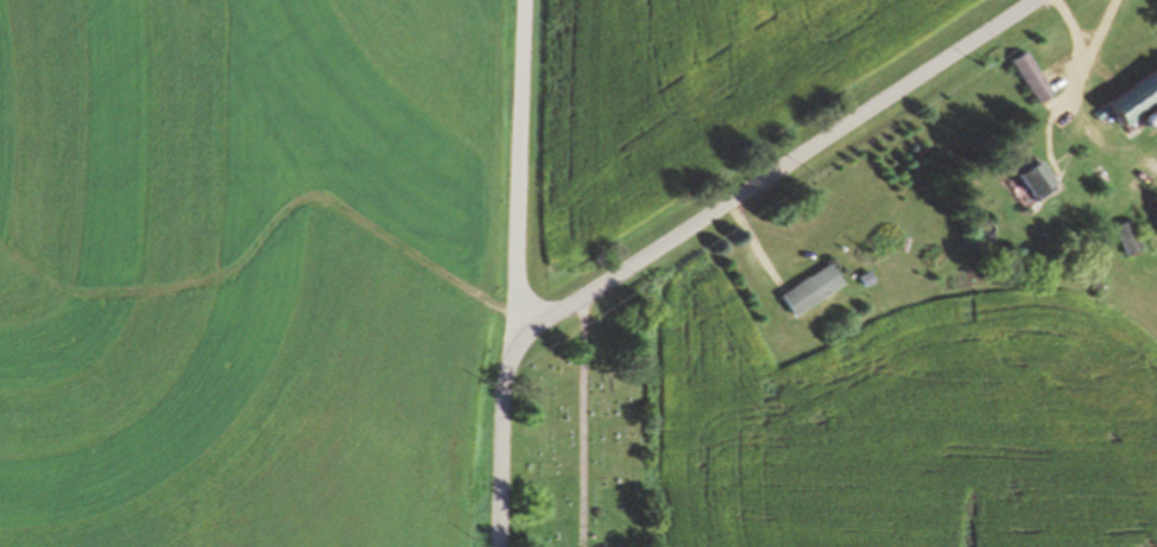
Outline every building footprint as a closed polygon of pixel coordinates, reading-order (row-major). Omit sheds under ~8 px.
[(1023,49),(1052,95),(1036,104),(1006,59),(1023,49)] [(1088,113),(1156,60),(1156,97),(1148,105),(1149,106),(1150,106),(1151,106),(1151,107),(1152,107),(1152,108),(1153,108),(1153,109),(1153,110),(1153,112),(1153,113),(1153,114),(1152,115),(1151,116),(1150,116),(1150,117),(1149,117),(1147,117),(1146,117),(1145,117),(1145,116),(1144,116),(1143,116),(1143,117),(1143,119),(1143,120),(1143,121),(1142,122),(1140,123),(1139,123),(1138,125),(1137,125),(1136,125),(1136,123),(1134,123),(1133,123),(1133,122),(1132,122),(1132,121),(1132,120),(1132,119),(1132,117),(1132,116),(1119,126),(1107,112),(1094,121),(1088,113)] [(1036,199),(1013,166),(1030,154),(1054,187),(1036,199)] [(1145,196),(1156,191),(1156,223),(1155,224),(1145,196)] [(1112,223),(1126,216),(1140,246),(1126,253),(1112,223)] [(779,292),(811,269),(811,272),(828,260),(840,278),(824,288),(826,290),(792,312),(779,292)] [(852,279),(859,275),(862,284),(856,287),(852,279)]
